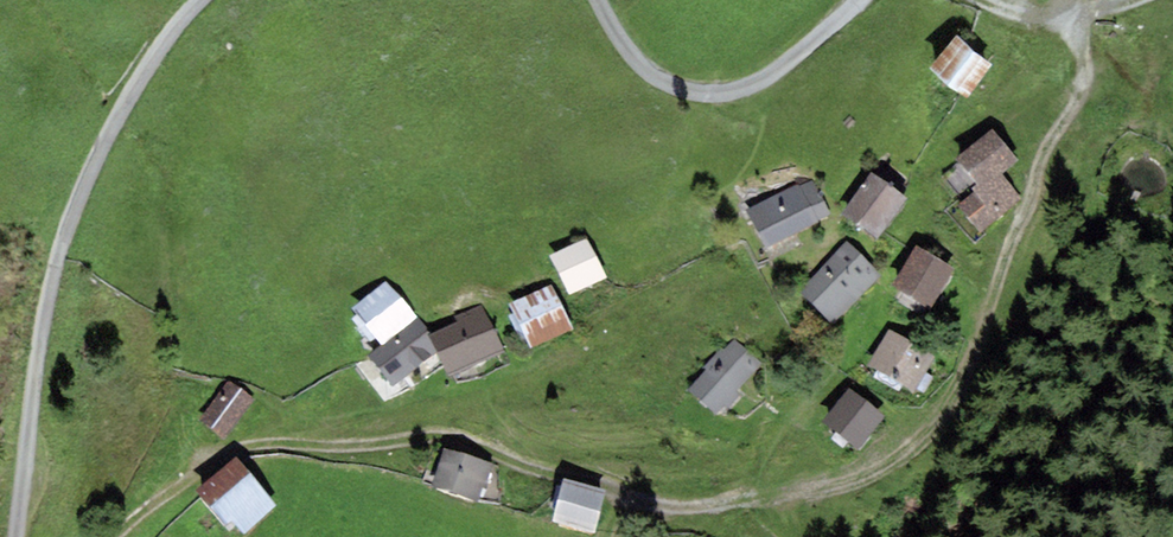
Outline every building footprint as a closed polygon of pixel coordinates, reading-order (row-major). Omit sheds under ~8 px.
[(967,99),(993,65),(955,36),(929,70),(967,99)] [(977,186),(959,201),(981,229),(1020,198),(1002,176),(1020,162),(993,129),(955,160),(977,186)] [(877,238),(908,199),(874,172),(843,211),(877,238)] [(746,209),(766,248),(819,223),(817,219),(829,213),(813,181),(801,186),(800,183),(746,209)] [(587,238),(550,255),(569,296),(606,278),(587,238)] [(833,323),(881,276),(848,244),(801,291),(833,323)] [(954,268),(916,245),(892,284),(931,307),(954,268)] [(383,345),(417,318),(387,281),(353,308),(383,345)] [(573,327),(551,283),(509,305),(531,349),(573,327)] [(432,333),(430,335),(437,351),(449,377),(504,352),(483,303),(455,316),(458,322),(432,333)] [(383,345),(367,355),(394,386),(437,351),(430,335),(432,333),(417,318),(383,345)] [(867,366),(915,393),(936,356),(888,329),(867,366)] [(736,391),(762,363),(736,339),(724,352),(721,348),(703,368),(706,371),(689,389),(715,414),(724,404),(728,408),(740,395),(736,391)] [(223,439),(254,399),(229,381),(199,421),(223,439)] [(861,449),(884,417),(846,389),(822,421),(861,449)] [(493,464),(443,448),(436,472),(431,487),(478,502),(483,487),(485,488),(493,464)] [(277,505),(236,457),(196,490),(226,527),(233,521),(244,533),(277,505)] [(606,489),(563,479),(552,522),(595,533),(606,489)]
